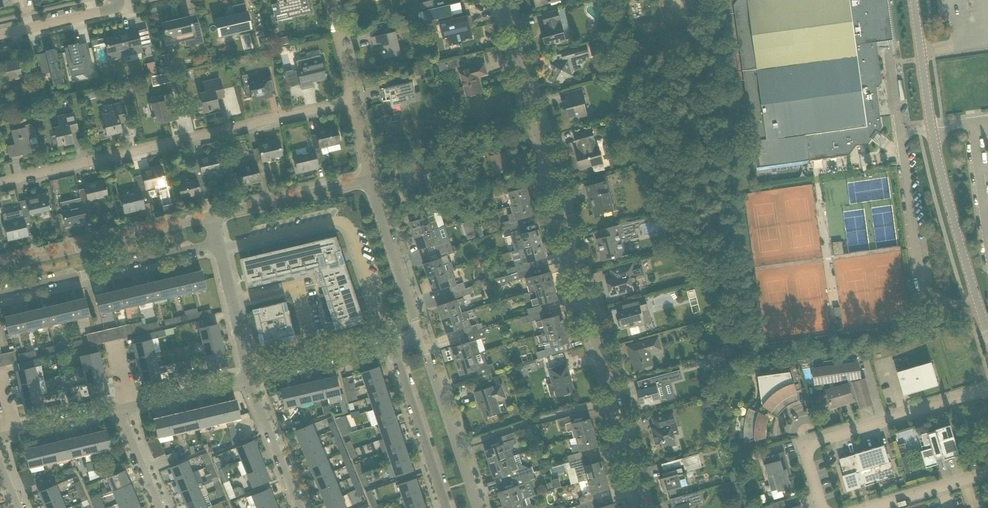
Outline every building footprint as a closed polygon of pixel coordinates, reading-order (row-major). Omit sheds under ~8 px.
[(271,4),(275,20),(294,16),(301,14),(310,12),(307,0),(276,0),(277,3),(271,4)] [(416,4),(418,13),(427,10),(435,8),(433,0),(416,4)] [(889,16),(887,0),(733,0),(756,167),(826,158),(835,156),(849,154),(856,145),(868,143),(881,126),(876,86),(881,79),(876,41),(886,39),(891,33),(889,16)] [(227,16),(215,19),(217,29),(219,36),(236,32),(237,31),(238,32),(250,29),(245,4),(232,7),(234,15),(229,16),(227,16)] [(435,8),(427,10),(430,21),(453,15),(453,13),(450,5),(435,8)] [(561,20),(559,16),(557,9),(552,11),(542,13),(545,25),(546,24),(546,27),(541,29),(546,46),(555,43),(557,44),(561,43),(562,41),(566,40),(566,39),(569,38),(572,35),(571,31),(567,30),(563,31),(561,23),(560,20),(561,20)] [(453,18),(439,21),(443,38),(449,37),(449,36),(459,33),(461,41),(463,40),(473,38),(470,27),(473,26),(471,16),(471,15),(468,16),(467,14),(453,18)] [(165,32),(163,32),(162,30),(161,30),(164,43),(176,40),(176,43),(190,40),(191,45),(203,42),(199,26),(192,27),(190,16),(180,19),(180,18),(172,20),(162,23),(165,32)] [(140,47),(138,39),(136,29),(118,33),(119,37),(105,40),(108,54),(140,47)] [(397,32),(381,35),(372,38),(373,44),(381,43),(385,58),(402,54),(397,32)] [(281,37),(274,39),(275,46),(282,44),(281,37)] [(91,61),(88,47),(87,47),(88,48),(83,49),(82,44),(78,45),(78,43),(77,43),(77,45),(76,45),(75,44),(69,45),(68,45),(68,47),(64,48),(68,64),(69,69),(83,66),(85,77),(95,75),(91,61)] [(594,44),(589,46),(592,56),(597,55),(598,54),(595,44),(594,44)] [(59,69),(57,62),(59,62),(56,50),(54,50),(54,46),(44,48),(45,52),(46,54),(43,55),(42,53),(36,55),(38,64),(39,63),(42,74),(50,72),(53,84),(59,83),(64,82),(61,68),(59,69)] [(563,61),(552,64),(555,75),(553,78),(562,83),(563,80),(573,78),(572,74),(570,67),(572,66),(574,62),(573,58),(576,57),(579,59),(585,57),(588,59),(590,56),(587,47),(571,51),(561,54),(563,61)] [(0,62),(0,77),(4,76),(5,81),(6,80),(29,75),(27,65),(24,55),(12,58),(12,61),(2,63),(2,62),(0,62)] [(322,62),(320,55),(296,61),(298,68),(297,68),(302,89),(313,86),(312,81),(326,78),(325,75),(326,74),(325,72),(325,73),(322,62)] [(437,62),(439,71),(460,66),(458,57),(437,62)] [(484,64),(475,66),(460,70),(464,86),(460,88),(459,90),(461,97),(467,95),(482,91),(478,77),(487,74),(484,64)] [(170,66),(160,68),(161,74),(169,73),(171,72),(170,66)] [(243,87),(243,89),(243,91),(244,92),(244,93),(245,95),(246,96),(252,95),(252,97),(261,95),(262,97),(274,94),(274,92),(271,81),(268,70),(261,72),(262,76),(248,79),(249,84),(244,85),(243,87)] [(161,74),(160,75),(162,84),(171,82),(169,73),(161,74)] [(222,91),(220,82),(219,79),(204,82),(206,92),(200,94),(204,110),(208,109),(209,111),(218,109),(214,93),(222,91)] [(413,81),(396,85),(384,88),(387,101),(391,100),(392,107),(400,106),(401,110),(410,108),(407,96),(416,93),(413,81)] [(583,88),(574,91),(564,93),(566,100),(562,101),(564,109),(566,108),(569,120),(579,117),(578,114),(586,112),(584,103),(586,103),(583,88)] [(177,118),(175,108),(172,95),(163,97),(165,101),(151,104),(156,123),(177,118)] [(125,116),(123,106),(122,103),(108,106),(109,113),(102,115),(107,135),(120,131),(117,118),(125,116)] [(76,126),(74,116),(73,113),(57,117),(59,127),(54,128),(58,145),(64,143),(64,145),(72,143),(68,127),(76,126)] [(32,128),(32,126),(31,125),(30,124),(29,124),(24,125),(24,127),(13,130),(16,144),(7,146),(10,157),(31,152),(29,145),(31,144),(30,139),(36,138),(34,127),(32,128)] [(310,136),(313,150),(320,148),(327,146),(328,152),(341,149),(339,143),(335,126),(316,131),(317,134),(310,136)] [(592,130),(584,133),(574,135),(577,144),(578,144),(580,152),(576,153),(580,168),(590,166),(593,165),(592,163),(602,160),(599,146),(596,147),(593,140),(594,139),(592,130)] [(252,149),(255,163),(262,162),(262,159),(281,154),(278,140),(258,144),(259,148),(252,149)] [(506,142),(496,145),(486,148),(488,155),(491,154),(496,173),(511,169),(508,160),(507,160),(504,150),(508,150),(506,142)] [(324,163),(320,148),(313,150),(314,152),(294,156),(298,172),(317,167),(317,165),(324,163)] [(192,161),(196,177),(203,176),(202,173),(222,168),(219,153),(198,158),(199,159),(192,161)] [(404,167),(401,168),(403,174),(408,187),(405,188),(406,190),(407,189),(409,195),(418,192),(425,190),(430,188),(426,175),(427,174),(438,170),(434,157),(423,161),(414,164),(404,167)] [(266,177),(262,162),(255,163),(256,164),(236,169),(240,186),(260,181),(259,179),(266,177)] [(136,176),(139,191),(146,189),(146,186),(164,182),(161,167),(153,169),(153,171),(143,173),(143,174),(136,176)] [(206,190),(203,176),(196,177),(196,180),(178,184),(181,199),(200,195),(199,191),(206,190)] [(608,180),(595,183),(585,186),(588,198),(590,197),(595,215),(604,213),(605,214),(611,212),(611,211),(614,210),(612,204),(614,203),(608,180)] [(78,190),(82,204),(89,202),(88,200),(107,195),(103,181),(84,185),(85,188),(78,190)] [(509,190),(508,184),(492,189),(493,195),(509,190)] [(526,187),(517,190),(505,193),(507,200),(512,198),(514,205),(530,201),(526,187)] [(150,203),(146,189),(139,191),(140,193),(121,197),(125,213),(144,208),(143,205),(150,203)] [(19,201),(21,210),(23,218),(30,216),(29,215),(50,210),(46,193),(25,198),(26,200),(19,201)] [(92,218),(89,202),(82,204),(82,207),(76,208),(74,200),(60,203),(66,226),(86,222),(86,220),(92,218)] [(534,214),(530,201),(514,205),(510,206),(513,214),(508,215),(510,221),(503,222),(505,230),(519,227),(517,219),(534,214)] [(33,232),(30,216),(23,218),(21,210),(2,215),(8,240),(27,235),(27,233),(33,232)] [(438,228),(436,221),(434,215),(411,222),(415,236),(431,230),(438,228)] [(603,237),(597,239),(603,260),(613,257),(625,254),(621,240),(619,234),(620,233),(620,231),(625,230),(625,232),(636,230),(635,229),(639,228),(641,224),(648,222),(646,217),(633,221),(618,225),(610,227),(601,230),(603,237)] [(505,230),(503,231),(505,237),(511,236),(511,235),(512,234),(512,232),(520,229),(519,227),(505,230)] [(512,234),(511,235),(511,236),(515,251),(518,250),(542,243),(538,230),(528,233),(522,234),(520,229),(512,232),(512,234)] [(434,237),(431,230),(415,236),(419,249),(440,242),(438,236),(434,237)] [(350,286),(352,286),(349,277),(347,278),(345,272),(347,271),(345,263),(341,264),(338,251),(342,250),(337,236),(315,241),(316,244),(310,246),(309,244),(300,246),(301,248),(295,249),(295,247),(286,249),(286,251),(281,253),(280,250),(242,259),(247,282),(256,280),(256,282),(264,280),(263,279),(271,277),(271,278),(278,277),(278,275),(285,273),(286,275),(293,273),(293,272),(300,270),(300,271),(307,270),(307,268),(314,267),(315,268),(321,266),(322,270),(321,271),(321,272),(323,271),(325,279),(324,279),(326,286),(327,286),(330,293),(328,293),(331,300),(332,300),(334,307),(333,307),(337,320),(338,320),(341,328),(364,321),(354,291),(352,292),(350,286)] [(436,245),(438,251),(452,247),(450,241),(436,245)] [(542,243),(518,250),(522,263),(536,259),(545,257),(542,243)] [(454,253),(452,247),(438,251),(440,259),(424,264),(429,277),(445,272),(443,265),(450,263),(447,255),(454,253)] [(529,263),(507,269),(508,275),(513,274),(531,269),(529,263)] [(631,279),(634,278),(635,279),(637,279),(637,278),(644,276),(641,266),(633,268),(632,264),(611,270),(613,277),(606,279),(611,296),(626,292),(627,293),(634,291),(631,279)] [(508,275),(494,279),(496,285),(498,285),(501,286),(505,285),(506,283),(525,277),(532,275),(531,269),(513,274),(508,275)] [(452,270),(445,272),(429,277),(433,291),(449,285),(452,293),(466,288),(464,283),(457,285),(452,270)] [(99,312),(181,293),(205,288),(201,271),(188,274),(189,276),(164,282),(152,285),(151,282),(145,284),(146,286),(134,289),(109,295),(108,292),(96,295),(99,312)] [(550,272),(526,279),(529,292),(536,290),(553,286),(550,272)] [(557,299),(553,286),(536,290),(539,298),(531,300),(533,306),(557,299)] [(471,287),(466,288),(452,293),(454,299),(473,293),(471,287)] [(620,312),(617,312),(620,321),(618,321),(619,327),(621,326),(622,328),(629,326),(632,335),(640,332),(638,326),(645,324),(645,323),(642,311),(649,309),(645,297),(640,298),(630,301),(618,304),(620,312)] [(89,315),(87,308),(85,298),(72,301),(72,303),(48,309),(48,307),(41,308),(42,310),(18,316),(17,314),(4,317),(8,334),(21,331),(23,339),(29,338),(27,329),(89,315)] [(463,298),(448,303),(438,306),(443,319),(458,314),(461,313),(459,306),(465,304),(463,298)] [(295,335),(289,310),(288,310),(286,311),(284,302),(260,307),(260,308),(261,311),(254,312),(257,321),(258,321),(260,332),(259,333),(263,333),(265,345),(284,340),(283,337),(295,335)] [(527,309),(529,315),(543,311),(541,305),(527,309)] [(561,315),(552,317),(545,319),(543,311),(529,315),(525,316),(521,317),(522,324),(535,320),(537,328),(544,326),(546,333),(565,328),(561,315)] [(458,314),(443,319),(447,332),(456,329),(463,327),(465,335),(479,330),(477,324),(471,327),(468,319),(466,312),(461,313),(458,314)] [(141,331),(139,322),(129,325),(131,333),(141,331)] [(217,324),(199,328),(202,342),(220,338),(217,324)] [(131,333),(129,325),(119,327),(122,338),(127,337),(126,334),(131,333)] [(122,338),(119,327),(113,328),(116,340),(122,338)] [(116,340),(113,328),(108,330),(110,341),(116,340)] [(154,353),(150,339),(166,336),(166,335),(177,332),(176,328),(135,337),(136,343),(133,344),(136,358),(154,353)] [(546,333),(538,335),(540,344),(543,343),(545,348),(562,343),(569,341),(565,328),(546,333)] [(483,329),(479,330),(465,335),(468,342),(452,348),(456,361),(480,353),(478,346),(479,346),(476,338),(485,335),(483,329)] [(110,341),(108,330),(101,331),(104,342),(110,341)] [(104,342),(101,331),(95,332),(98,344),(104,342)] [(98,344),(95,332),(86,335),(89,346),(98,344)] [(649,353),(661,349),(658,337),(649,340),(650,344),(642,346),(641,342),(636,343),(627,346),(629,355),(631,355),(635,369),(644,367),(644,369),(646,370),(651,368),(652,366),(652,365),(653,364),(649,353)] [(223,351),(220,338),(202,342),(206,356),(223,351)] [(545,350),(536,352),(538,358),(546,356),(551,355),(554,354),(553,348),(545,350)] [(17,363),(15,353),(14,351),(2,354),(5,366),(17,363)] [(226,365),(223,351),(206,356),(209,369),(226,365)] [(98,352),(88,354),(80,356),(84,370),(101,366),(98,352)] [(473,356),(456,361),(461,374),(470,371),(477,369),(479,376),(495,371),(494,366),(490,367),(489,365),(487,365),(483,352),(480,353),(473,356)] [(157,367),(154,353),(136,358),(139,371),(157,367)] [(554,366),(551,355),(546,356),(549,367),(554,366)] [(37,381),(34,367),(40,365),(39,358),(17,363),(19,370),(16,371),(19,385),(37,381)] [(186,375),(184,365),(183,361),(175,363),(178,377),(186,375)] [(855,378),(858,378),(861,377),(859,362),(813,368),(815,384),(832,381),(834,387),(826,390),(831,407),(853,400),(853,398),(857,397),(860,407),(872,403),(868,392),(864,378),(855,381),(855,378)] [(553,383),(548,384),(551,396),(558,394),(558,395),(569,392),(569,394),(571,394),(570,393),(574,392),(571,382),(567,365),(565,366),(555,368),(549,370),(553,383)] [(937,379),(934,369),(933,367),(932,367),(933,367),(930,368),(929,365),(926,366),(918,369),(917,366),(897,372),(904,395),(924,389),(923,386),(931,384),(931,383),(934,382),(933,380),(936,379),(937,379)] [(104,379),(101,366),(84,370),(87,383),(104,379)] [(363,372),(366,381),(397,475),(413,470),(409,457),(407,458),(395,422),(397,421),(395,415),(393,416),(381,380),(383,379),(379,366),(363,372)] [(160,381),(158,371),(157,367),(139,371),(143,385),(160,381)] [(647,379),(637,381),(640,389),(640,390),(638,394),(641,407),(651,404),(661,402),(659,395),(656,386),(673,381),(682,379),(680,369),(647,379)] [(799,401),(796,391),(790,371),(758,376),(762,403),(779,415),(779,414),(778,415),(778,414),(779,412),(781,410),(783,408),(785,406),(787,405),(789,403),(791,402),(793,401),(795,400),(798,400),(797,400),(798,401),(799,401)] [(337,376),(323,380),(327,397),(341,394),(337,376)] [(348,377),(342,378),(345,390),(351,389),(348,377)] [(108,393),(104,379),(87,383),(90,397),(108,393)] [(327,397),(323,380),(310,383),(314,400),(327,397)] [(40,394),(37,381),(19,385),(23,398),(40,394)] [(314,400),(310,383),(296,386),(300,403),(314,400)] [(506,399),(503,389),(501,385),(492,388),(492,387),(475,393),(479,403),(480,402),(485,418),(488,417),(489,417),(490,417),(490,416),(501,413),(497,402),(506,399)] [(300,403),(296,386),(282,389),(286,407),(300,403)] [(358,399),(355,388),(351,389),(345,390),(348,401),(353,400),(358,399)] [(43,408),(41,399),(40,394),(23,398),(26,412),(43,408)] [(236,400),(222,403),(226,421),(227,428),(228,427),(235,426),(233,419),(240,418),(238,411),(236,400)] [(226,421),(222,403),(208,407),(212,424),(226,421)] [(212,424),(208,407),(194,410),(199,427),(212,424)] [(740,423),(740,424),(740,425),(741,425),(741,426),(744,426),(744,428),(744,430),(744,431),(744,433),(744,434),(744,436),(744,438),(744,439),(744,441),(745,442),(753,440),(763,437),(766,436),(766,435),(766,433),(766,432),(766,431),(766,429),(766,428),(766,427),(766,425),(767,424),(767,423),(767,421),(768,420),(768,419),(769,417),(766,416),(757,412),(749,408),(748,409),(747,411),(747,413),(746,414),(746,416),(745,418),(742,417),(742,418),(741,418),(741,419),(741,420),(741,421),(741,422),(740,423)] [(199,427),(194,410),(181,413),(185,430),(199,427)] [(673,412),(662,415),(652,418),(656,432),(653,433),(656,444),(662,442),(664,447),(673,444),(677,443),(673,428),(677,427),(673,412)] [(185,430),(181,413),(167,416),(171,434),(185,430)] [(171,434),(167,416),(153,419),(157,437),(158,437),(171,434)] [(339,427),(344,424),(340,416),(335,418),(339,427)] [(571,416),(557,419),(560,427),(570,424),(574,438),(577,437),(593,432),(590,419),(574,423),(571,416)] [(329,423),(331,430),(337,428),(334,421),(329,423)] [(312,424),(305,427),(296,431),(301,443),(317,436),(312,424)] [(933,447),(921,451),(926,467),(938,464),(936,460),(943,458),(944,460),(959,455),(955,441),(950,425),(935,429),(935,431),(929,433),(928,434),(927,431),(921,433),(925,445),(932,443),(933,447)] [(342,440),(339,435),(337,428),(331,430),(334,437),(331,438),(334,443),(342,440)] [(107,430),(93,434),(97,451),(111,448),(107,430)] [(597,446),(593,432),(577,437),(579,444),(571,446),(572,452),(597,446)] [(516,444),(515,439),(513,433),(499,437),(501,445),(486,450),(490,464),(513,456),(513,455),(511,449),(513,448),(513,445),(516,444)] [(97,451),(93,434),(79,437),(83,454),(97,451)] [(322,448),(317,436),(301,443),(306,455),(322,448)] [(83,454),(79,437),(66,440),(70,457),(83,454)] [(160,442),(158,437),(157,437),(146,442),(149,447),(160,442)] [(70,457),(66,440),(52,443),(56,461),(70,457)] [(258,453),(252,440),(236,447),(241,460),(258,453)] [(345,442),(349,450),(354,448),(351,440),(345,442)] [(163,448),(161,444),(160,442),(149,447),(151,453),(163,448)] [(905,442),(898,444),(900,453),(907,451),(905,442)] [(56,461),(52,443),(38,446),(43,464),(56,461)] [(211,454),(220,450),(217,444),(208,447),(211,454)] [(338,446),(341,454),(347,452),(343,444),(338,446)] [(884,445),(855,453),(856,456),(860,471),(886,463),(889,462),(884,445)] [(43,464),(38,446),(24,450),(29,467),(43,464)] [(165,454),(164,452),(163,450),(163,448),(151,453),(153,458),(165,454)] [(327,460),(322,448),(306,455),(311,466),(327,460)] [(357,457),(354,448),(349,450),(352,459),(357,457)] [(176,451),(165,455),(168,463),(179,459),(176,451)] [(769,456),(762,458),(764,465),(765,465),(768,474),(767,475),(770,485),(775,499),(784,496),(783,493),(782,490),(783,490),(785,489),(794,486),(793,480),(790,481),(787,472),(790,471),(787,461),(786,461),(785,459),(786,459),(784,451),(774,454),(773,455),(773,456),(769,457),(769,456)] [(581,452),(568,456),(569,462),(583,459),(581,452)] [(263,466),(258,453),(241,460),(247,473),(263,466)] [(663,477),(661,478),(662,483),(665,492),(674,489),(682,487),(688,485),(684,472),(686,472),(685,471),(684,468),(701,463),(699,454),(682,458),(673,461),(675,467),(661,471),(663,477)] [(513,456),(490,464),(495,477),(504,474),(511,472),(513,479),(529,474),(530,473),(528,468),(517,462),(516,463),(513,456)] [(888,472),(886,463),(860,471),(856,456),(847,459),(843,465),(846,474),(842,475),(847,491),(878,482),(877,479),(886,476),(888,472)] [(911,472),(907,459),(906,456),(901,457),(902,461),(906,473),(911,472)] [(211,464),(208,457),(203,459),(206,467),(211,464)] [(601,461),(592,464),(585,466),(585,465),(583,459),(569,462),(571,468),(575,467),(579,481),(585,480),(605,475),(601,461)] [(223,467),(222,464),(220,460),(215,462),(217,470),(223,467)] [(332,472),(327,460),(311,466),(316,478),(332,472)] [(186,461),(179,464),(170,467),(175,479),(191,473),(186,461)] [(363,471),(360,462),(355,464),(358,473),(363,471)] [(209,473),(205,474),(207,480),(211,478),(216,476),(214,471),(211,464),(206,467),(209,473)] [(269,479),(263,466),(247,473),(252,486),(269,479)] [(31,473),(29,467),(18,472),(20,477),(31,473)] [(356,475),(354,468),(348,471),(351,477),(356,475)] [(94,470),(87,472),(89,480),(95,478),(94,470)] [(129,483),(124,470),(107,477),(112,490),(129,483)] [(369,484),(363,471),(358,473),(364,486),(369,484)] [(337,483),(332,472),(316,478),(321,490),(337,483)] [(529,497),(527,490),(524,482),(536,478),(534,472),(533,472),(513,479),(516,487),(509,489),(500,492),(504,506),(521,500),(528,498),(528,497),(529,497)] [(735,472),(730,473),(732,482),(738,481),(735,472)] [(34,478),(31,473),(20,477),(22,483),(34,478)] [(196,485),(191,473),(175,479),(180,491),(196,485)] [(359,482),(356,475),(351,477),(354,484),(359,482)] [(585,495),(579,497),(581,504),(594,501),(592,493),(599,491),(609,488),(605,475),(585,480),(587,487),(583,488),(583,490),(585,495)] [(77,476),(67,480),(69,485),(79,481),(77,476)] [(36,484),(34,478),(22,483),(25,489),(36,484)] [(407,481),(399,484),(407,507),(423,507),(418,491),(420,490),(416,478),(407,481)] [(229,499),(235,496),(229,481),(223,483),(229,499)] [(201,497),(198,490),(203,488),(201,482),(196,485),(180,491),(185,503),(201,497)] [(134,496),(129,483),(112,490),(118,503),(134,496)] [(341,495),(337,483),(321,490),(326,502),(341,495)] [(55,485),(48,488),(39,492),(44,504),(60,497),(55,485)] [(259,492),(252,495),(257,507),(258,507),(274,502),(268,488),(259,492)] [(679,496),(670,499),(672,507),(676,507),(691,507),(690,506),(702,503),(699,491),(679,496)] [(373,493),(367,495),(373,507),(374,507),(378,506),(373,493)] [(97,496),(91,499),(94,507),(104,507),(99,495),(97,496)] [(341,495),(326,502),(328,507),(345,507),(346,507),(341,495)] [(134,496),(118,503),(120,507),(139,507),(134,496)] [(60,498),(60,497),(44,504),(46,507),(64,507),(60,498)] [(201,497),(185,503),(187,507),(205,507),(201,497)] [(531,504),(530,504),(528,498),(521,500),(504,506),(505,507),(540,507),(531,504)]
